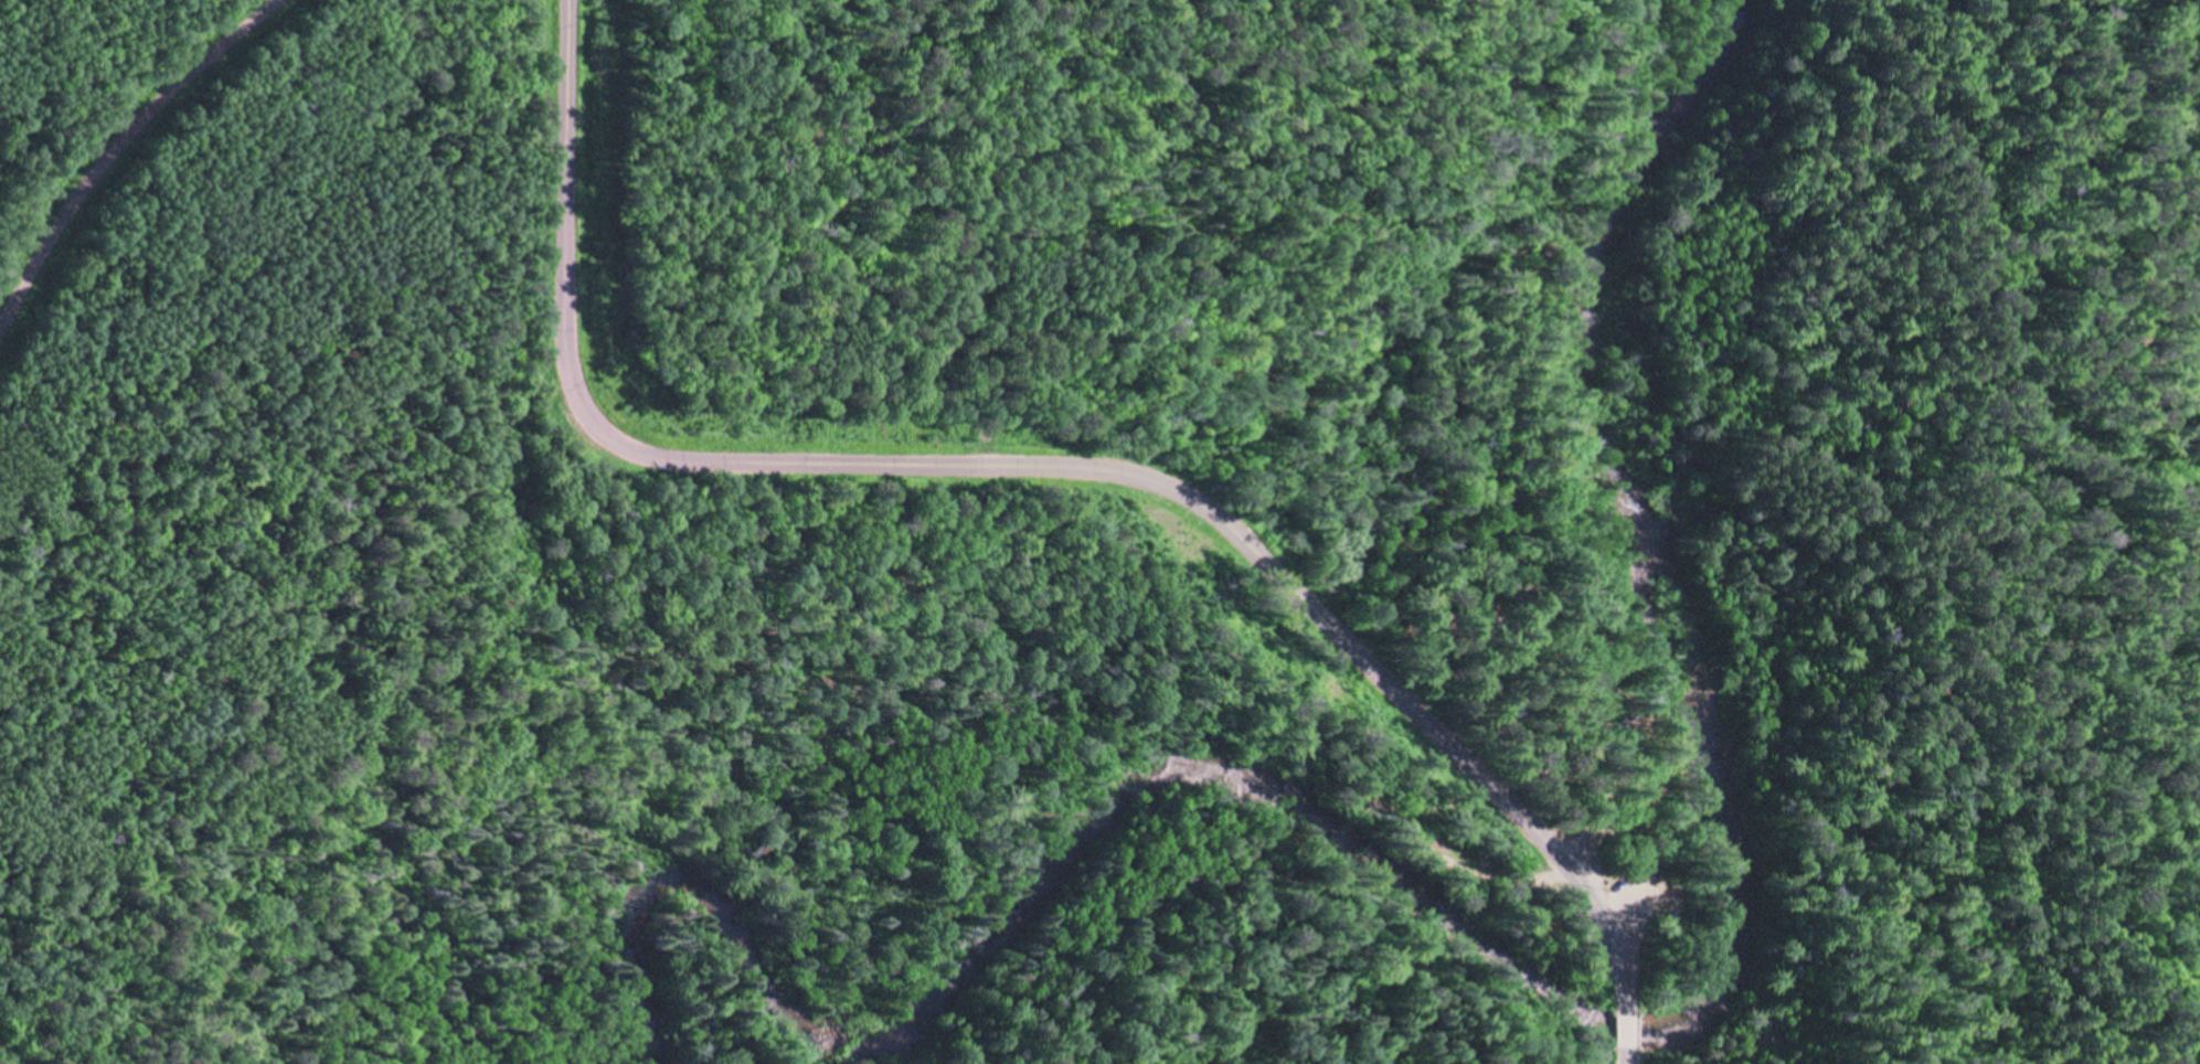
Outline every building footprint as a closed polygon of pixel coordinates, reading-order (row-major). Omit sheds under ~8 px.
[(1487,863),(1476,860),(1478,848),(1490,850),(1487,863)]
